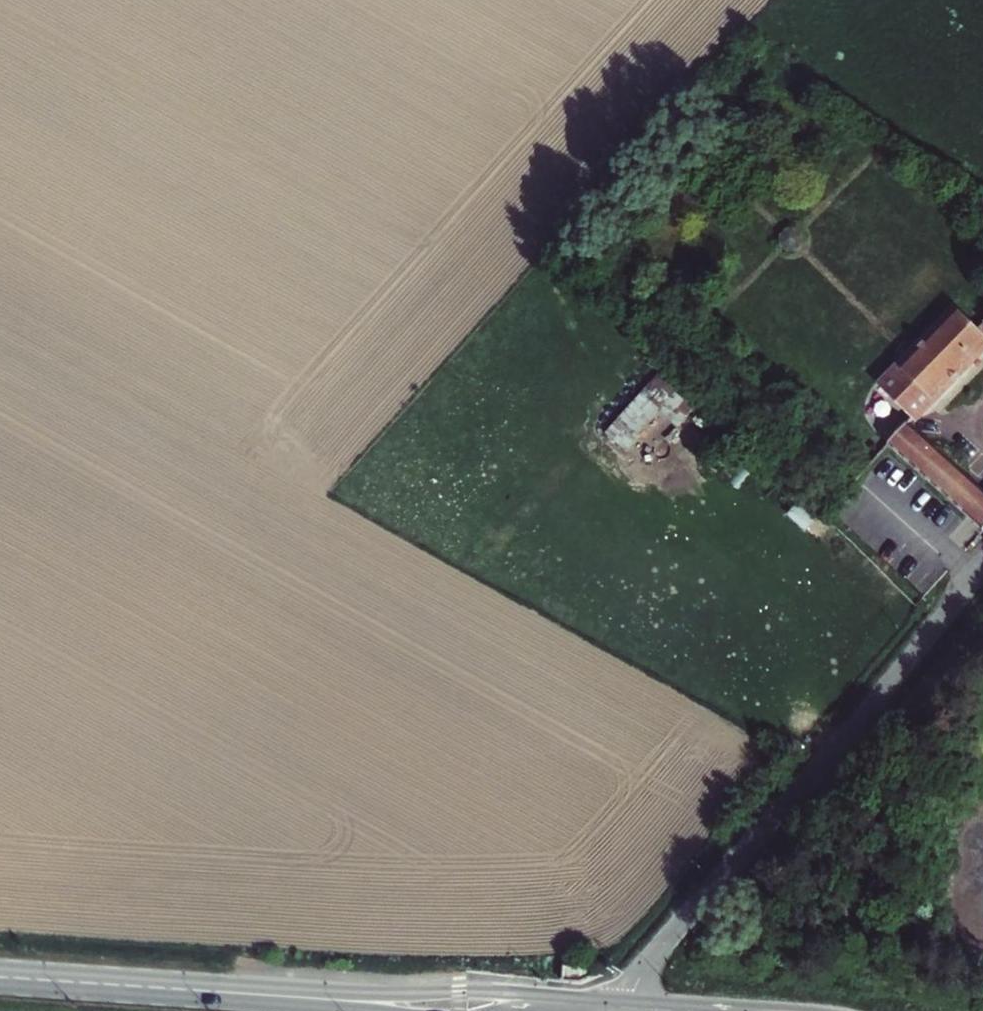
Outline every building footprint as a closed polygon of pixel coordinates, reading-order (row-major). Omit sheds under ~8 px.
[(970,337),(952,319),(875,400),(897,421),(905,412),(917,423),(982,353),(982,323),(970,337)] [(606,431),(627,450),(682,389),(661,370),(606,431)] [(909,430),(890,450),(982,538),(982,496),(909,430)]
